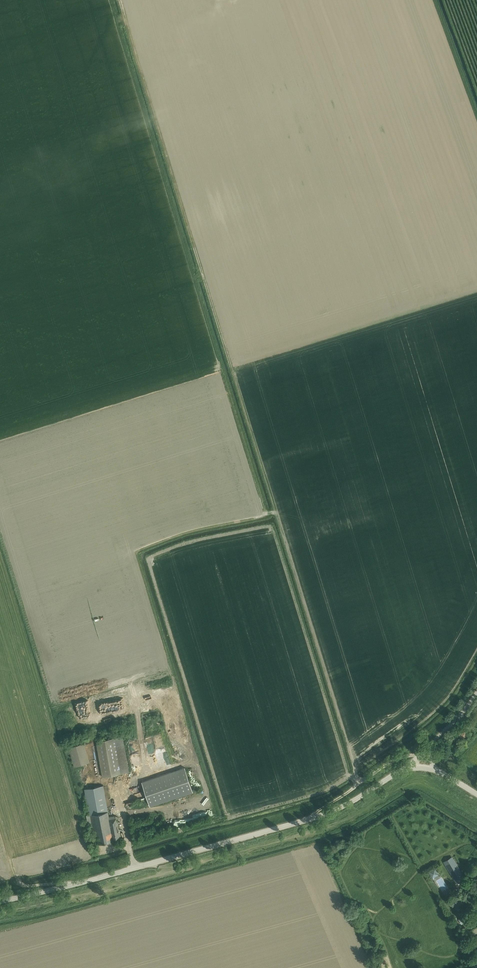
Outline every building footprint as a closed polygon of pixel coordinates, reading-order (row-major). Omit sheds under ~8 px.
[(457,729),(463,735),(465,737),(469,733),(465,729),(468,726),(465,724),(463,726),(461,725),(457,729)] [(103,777),(129,772),(123,737),(96,741),(103,777)] [(74,767),(76,766),(90,763),(85,743),(69,747),(74,767)] [(185,767),(142,782),(150,806),(193,792),(185,767)] [(96,843),(122,838),(121,833),(120,831),(119,831),(117,819),(118,819),(118,816),(115,816),(109,817),(103,785),(85,789),(90,814),(87,815),(89,826),(93,825),(96,843)] [(444,862),(450,871),(457,883),(465,879),(460,871),(452,858),(444,862)] [(427,872),(445,896),(451,892),(449,888),(442,877),(436,866),(427,872)]
